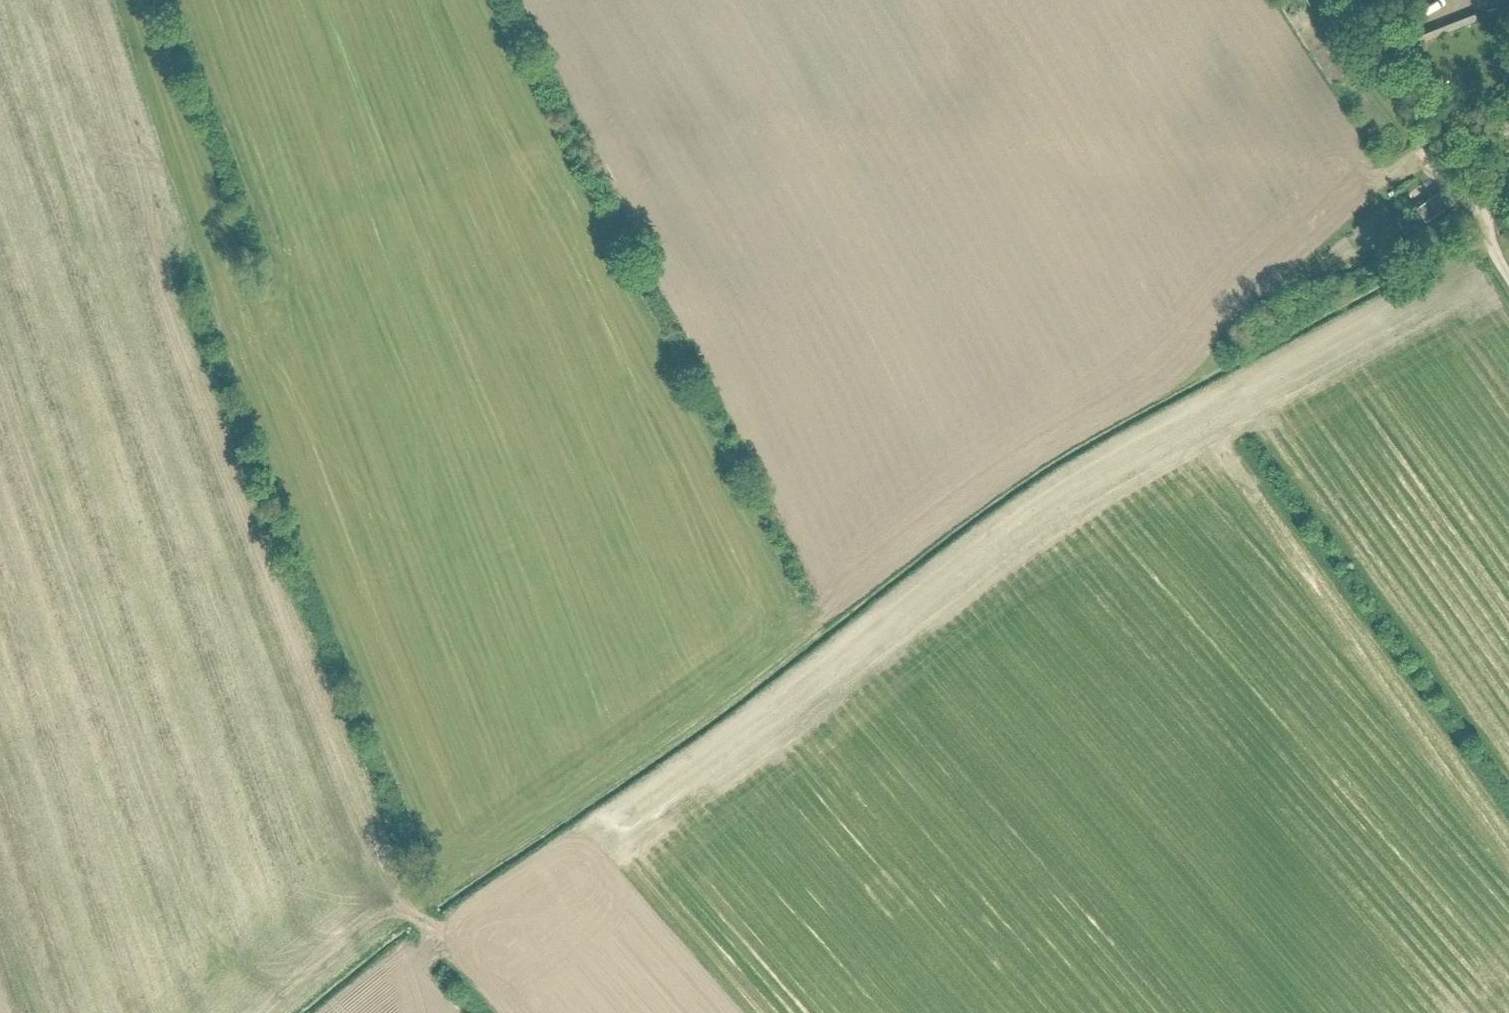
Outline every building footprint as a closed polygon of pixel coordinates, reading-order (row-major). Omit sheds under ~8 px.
[(1439,190),(1416,206),(1426,220),(1449,205),(1439,190)]
